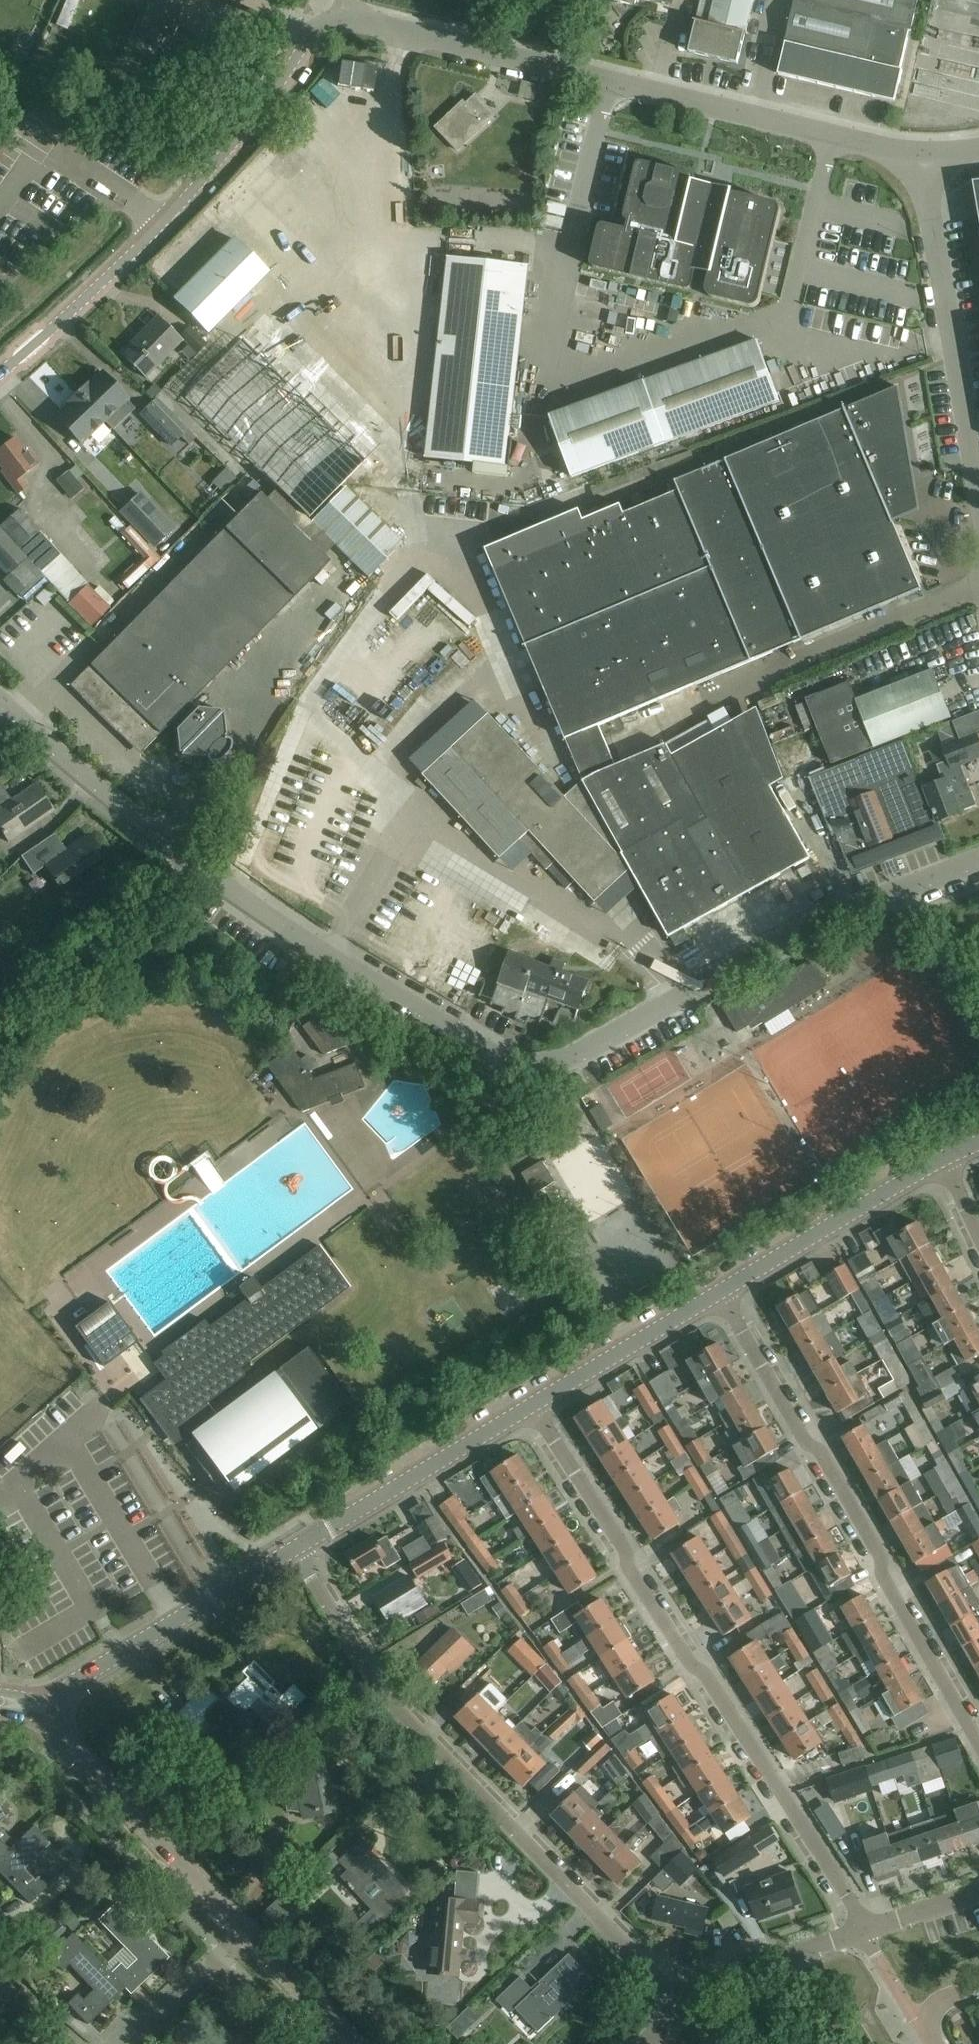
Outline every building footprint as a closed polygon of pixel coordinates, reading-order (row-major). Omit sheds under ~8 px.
[(184,7),(167,0),(148,0),(133,37),(165,51),(175,26),(173,25),(181,7),(183,8),(184,7)] [(689,51),(738,63),(753,0),(702,0),(689,51)] [(787,42),(780,74),(896,102),(904,70),(902,70),(911,30),(912,30),(919,0),(797,0),(787,42)] [(978,33),(978,0),(961,0),(954,27),(978,33)] [(936,25),(953,25),(954,13),(937,13),(936,25)] [(960,88),(963,79),(942,72),(939,81),(960,88)] [(521,80),(517,96),(528,99),(532,83),(521,80)] [(550,104),(554,88),(534,84),(531,99),(550,104)] [(464,101),(437,127),(459,149),(495,115),(476,95),(467,104),(464,101)] [(272,195),(263,208),(281,220),(286,216),(300,196),(310,203),(320,215),(330,222),(344,202),(373,178),(352,209),(368,229),(370,231),(392,212),(380,198),(372,193),(381,185),(371,173),(369,172),(361,163),(376,151),(383,140),(370,125),(360,118),(334,139),(324,132),(316,143),(310,149),(286,183),(272,195)] [(533,136),(532,148),(541,148),(542,137),(533,136)] [(693,285),(696,269),(711,273),(707,288),(707,290),(707,292),(708,293),(709,295),(711,297),(713,298),(749,306),(751,307),(752,306),(755,305),(756,304),(758,303),(758,301),(759,300),(780,214),(780,212),(780,211),(779,209),(779,207),(777,206),(776,205),(774,204),(736,195),(734,195),(733,196),(731,197),(729,198),(728,200),(727,206),(711,201),(691,197),(695,180),(691,174),(677,170),(677,169),(658,165),(643,162),(636,166),(624,214),(629,221),(627,229),(605,224),(599,228),(591,261),(595,268),(686,290),(693,285)] [(545,213),(543,223),(561,226),(562,216),(545,213)] [(345,217),(333,230),(346,242),(359,228),(345,217)] [(244,241),(179,296),(204,325),(269,270),(244,241)] [(532,268),(449,258),(449,260),(450,260),(427,458),(426,458),(426,459),(476,465),(475,475),(507,478),(509,467),(508,467),(531,269),(532,269),(532,268)] [(612,326),(613,296),(598,296),(598,287),(587,287),(586,325),(612,326)] [(650,329),(655,307),(642,305),(644,296),(631,293),(624,323),(650,329)] [(179,337),(157,315),(121,352),(146,377),(183,339),(188,344),(182,351),(191,359),(199,351),(206,343),(189,327),(179,337)] [(668,338),(678,341),(683,318),(674,316),(668,338)] [(277,488),(309,520),(364,461),(242,339),(184,396),(277,488)] [(572,476),(780,401),(758,340),(550,415),(572,476)] [(77,393),(104,422),(128,399),(102,372),(90,384),(88,382),(77,393)] [(155,384),(146,393),(152,398),(160,390),(155,384)] [(915,483),(904,418),(899,387),(846,409),(845,406),(843,407),(845,410),(675,481),(678,490),(493,567),(525,644),(523,645),(523,646),(525,645),(564,739),(584,730),(601,771),(616,765),(599,724),(752,661),(745,642),(794,622),(801,640),(922,589),(893,521),(920,510),(915,483)] [(104,422),(77,393),(66,403),(68,405),(56,417),(82,444),(104,422)] [(182,435),(152,403),(141,414),(170,446),(181,436),(182,435)] [(117,431),(129,447),(142,437),(130,422),(117,431)] [(196,438),(188,429),(182,435),(181,436),(189,445),(196,438)] [(39,465),(29,451),(26,453),(15,438),(0,450),(0,466),(4,471),(1,472),(18,494),(28,486),(22,478),(39,465)] [(516,441),(511,457),(522,461),(528,445),(516,441)] [(525,500),(526,484),(513,484),(513,500),(525,500)] [(369,577),(402,543),(345,487),(312,521),(369,577)] [(260,493),(74,682),(73,683),(85,695),(82,698),(116,732),(119,728),(143,751),(176,717),(183,723),(176,730),(179,754),(180,752),(182,754),(180,756),(204,758),(204,756),(206,756),(206,758),(207,760),(207,761),(209,763),(210,764),(212,764),(214,764),(216,763),(218,763),(221,761),(224,758),(227,756),(229,753),(230,749),(231,746),(231,744),(231,742),(230,741),(229,740),(227,739),(226,739),(224,739),(224,736),(225,736),(223,713),(221,714),(219,713),(221,711),(197,709),(191,703),(329,562),(323,555),(334,544),(309,520),(277,488),(266,500),(260,493)] [(122,511),(155,546),(173,529),(140,494),(122,511)] [(40,530),(20,508),(0,526),(0,528),(27,558),(28,557),(42,572),(62,554),(40,530)] [(130,526),(121,534),(142,556),(142,559),(119,580),(128,589),(161,558),(130,526)] [(0,528),(0,567),(7,575),(27,558),(0,528)] [(25,601),(47,581),(41,574),(19,594),(25,601)] [(111,608),(87,584),(68,603),(91,627),(111,608)] [(373,660),(362,672),(385,694),(429,647),(387,608),(355,643),(373,660)] [(858,700),(851,682),(807,699),(833,764),(952,718),(934,670),(858,700)] [(601,771),(600,772),(584,781),(566,796),(489,714),(424,774),(501,858),(521,840),(547,868),(557,859),(596,901),(632,868),(659,915),(653,919),(655,923),(661,920),(670,935),(675,943),(689,935),(685,927),(812,857),(734,720),(673,754),(667,744),(616,765),(601,771)] [(962,811),(977,805),(961,764),(978,757),(978,738),(977,732),(943,745),(949,760),(937,765),(943,781),(926,787),(907,739),(903,740),(860,757),(865,768),(814,788),(833,836),(838,834),(853,872),(945,837),(939,821),(942,819),(943,822),(952,819),(951,816),(960,812),(960,813),(962,812),(962,811)] [(0,785),(0,800),(8,794),(1,784),(0,785)] [(8,842),(51,811),(34,786),(13,800),(8,794),(0,800),(0,831),(8,842)] [(785,794),(795,814),(804,809),(794,789),(785,794)] [(41,858),(61,844),(54,834),(34,848),(41,858)] [(34,848),(21,856),(33,874),(45,866),(61,891),(105,861),(88,835),(67,850),(65,851),(61,844),(41,858),(34,848)] [(468,915),(447,961),(475,973),(495,927),(468,915)] [(914,939),(924,933),(915,917),(905,923),(914,939)] [(892,956),(893,934),(869,932),(868,942),(861,941),(859,968),(880,970),(881,955),(892,956)] [(0,955),(0,976),(9,987),(24,974),(4,952),(0,955)] [(552,968),(510,954),(492,1006),(493,1006),(493,1005),(505,1009),(503,1014),(504,1015),(505,1013),(517,1017),(516,1019),(517,1019),(519,1014),(529,1018),(528,1023),(529,1023),(531,1018),(541,1022),(541,1023),(542,1023),(551,997),(581,1007),(586,993),(590,994),(593,986),(589,984),(590,982),(564,973),(566,965),(554,961),(552,968)] [(753,1029),(766,1021),(761,1014),(771,1008),(775,1015),(825,985),(810,961),(766,988),(763,982),(723,1007),(739,1033),(751,1025),(753,1029)] [(325,1054),(362,1039),(345,996),(304,1026),(325,1054)] [(359,1069),(360,1068),(359,1066),(358,1066),(356,1063),(316,1079),(293,1048),(269,1065),(304,1111),(366,1086),(359,1069)] [(535,1195),(556,1183),(543,1162),(522,1174),(535,1195)] [(930,1243),(918,1222),(901,1231),(895,1221),(874,1232),(880,1244),(889,1239),(900,1260),(909,1255),(930,1243)] [(930,1243),(909,1255),(920,1276),(942,1264),(930,1243)] [(203,1406),(226,1389),(245,1375),(240,1368),(350,1287),(319,1245),(260,1288),(252,1277),(238,1288),(246,1299),(209,1326),(204,1320),(161,1352),(163,1356),(153,1363),(165,1380),(163,1381),(168,1388),(144,1406),(155,1420),(163,1414),(181,1439),(211,1417),(203,1406)] [(862,1282),(869,1278),(877,1273),(864,1251),(849,1260),(862,1282)] [(802,1269),(805,1274),(816,1268),(813,1263),(802,1269)] [(942,1264),(920,1276),(932,1297),(953,1285),(942,1264)] [(827,1276),(841,1300),(859,1290),(845,1265),(827,1276)] [(869,1278),(862,1282),(868,1293),(876,1288),(869,1278)] [(953,1285),(932,1297),(918,1305),(924,1315),(927,1314),(933,1324),(965,1306),(953,1285)] [(822,1312),(810,1290),(774,1311),(782,1326),(787,1323),(791,1330),(822,1312)] [(861,1290),(853,1294),(864,1314),(872,1309),(861,1290)] [(886,1325),(901,1317),(888,1294),(873,1303),(886,1325)] [(108,1302),(74,1327),(103,1367),(138,1341),(108,1302)] [(977,1327),(965,1306),(933,1324),(945,1345),(947,1343),(977,1327)] [(834,1332),(822,1312),(791,1330),(803,1350),(825,1338),(834,1332)] [(908,1329),(901,1317),(886,1325),(893,1338),(908,1329)] [(866,1331),(870,1338),(883,1330),(879,1323),(866,1331)] [(977,1327),(947,1343),(952,1353),(961,1349),(967,1360),(978,1354),(978,1331),(977,1327)] [(884,1331),(876,1335),(870,1338),(883,1360),(896,1352),(884,1331)] [(825,1338),(803,1350),(815,1371),(836,1358),(825,1338)] [(731,1365),(719,1344),(688,1361),(701,1383),(731,1365)] [(225,1428),(219,1433),(213,1425),(187,1443),(188,1445),(189,1444),(212,1475),(209,1477),(210,1477),(214,1484),(217,1482),(222,1490),(223,1491),(309,1427),(310,1428),(347,1401),(307,1347),(271,1375),(274,1379),(219,1420),(225,1428)] [(917,1348),(903,1356),(909,1365),(923,1357),(917,1348)] [(925,1356),(923,1357),(909,1365),(921,1386),(918,1388),(924,1398),(941,1389),(962,1377),(956,1366),(937,1377),(925,1356)] [(836,1358),(815,1371),(827,1391),(858,1373),(850,1361),(841,1367),(836,1358)] [(910,1375),(901,1361),(893,1366),(899,1376),(895,1379),(901,1389),(911,1383),(910,1375)] [(701,1383),(712,1404),(722,1398),(722,1399),(744,1386),(731,1365),(701,1383)] [(664,1404),(672,1399),(671,1399),(681,1394),(667,1371),(650,1381),(663,1403),(664,1404)] [(875,1404),(858,1373),(827,1391),(840,1413),(842,1412),(847,1420),(875,1404)] [(978,1410),(978,1382),(961,1391),(973,1413),(978,1410)] [(646,1400),(653,1396),(645,1383),(634,1390),(643,1405),(648,1402),(646,1400)] [(728,1408),(719,1413),(725,1425),(735,1419),(755,1407),(744,1386),(722,1399),(728,1408)] [(941,1389),(924,1398),(922,1399),(924,1408),(926,1411),(947,1399),(941,1389)] [(910,1428),(925,1419),(909,1391),(906,1391),(864,1414),(869,1422),(904,1403),(916,1423),(910,1427),(910,1428)] [(648,1402),(643,1405),(651,1418),(662,1411),(653,1396),(646,1400),(648,1402)] [(692,1416),(685,1404),(678,1409),(672,1399),(664,1404),(677,1425),(685,1420),(687,1419),(692,1416)] [(590,1438),(615,1422),(602,1402),(577,1418),(590,1438)] [(735,1419),(725,1425),(729,1431),(726,1433),(734,1447),(767,1427),(755,1407),(735,1419)] [(615,1422),(590,1438),(603,1458),(628,1442),(621,1431),(628,1427),(622,1418),(615,1422)] [(937,1432),(945,1428),(940,1418),(931,1423),(937,1432)] [(689,1445),(690,1446),(703,1438),(702,1437),(699,1439),(687,1419),(685,1420),(677,1425),(689,1445)] [(925,1419),(910,1428),(921,1448),(922,1447),(922,1448),(936,1440),(925,1419)] [(672,1440),(677,1437),(670,1424),(659,1431),(668,1446),(674,1443),(672,1440)] [(951,1424),(945,1428),(937,1432),(949,1454),(961,1447),(955,1438),(958,1436),(951,1424)] [(877,1447),(877,1446),(865,1425),(844,1437),(856,1459),(877,1447)] [(767,1427),(734,1447),(744,1465),(738,1469),(745,1480),(782,1459),(777,1450),(779,1449),(767,1427)] [(906,1428),(891,1436),(899,1450),(914,1442),(906,1428)] [(674,1443),(668,1446),(676,1459),(687,1452),(677,1437),(672,1440),(674,1443)] [(703,1438),(690,1446),(702,1467),(713,1460),(713,1459),(715,1457),(703,1438)] [(877,1447),(856,1459),(868,1479),(900,1461),(888,1440),(877,1446),(877,1447)] [(628,1442),(603,1458),(616,1479),(641,1462),(628,1442)] [(648,1453),(657,1469),(671,1461),(662,1445),(648,1453)] [(967,1458),(961,1447),(949,1454),(960,1475),(969,1470),(963,1460),(967,1458)] [(933,1455),(939,1465),(948,1460),(942,1450),(933,1455)] [(481,1479),(494,1500),(506,1492),(531,1476),(518,1456),(481,1479)] [(713,1460),(702,1467),(709,1478),(720,1471),(713,1460)] [(948,1460),(939,1465),(945,1475),(941,1478),(947,1489),(960,1481),(948,1460)] [(900,1461),(868,1479),(880,1500),(912,1481),(900,1461)] [(654,1483),(641,1462),(616,1479),(629,1499),(654,1483)] [(695,1465),(684,1472),(693,1487),(698,1483),(697,1481),(702,1477),(695,1465)] [(803,1491),(791,1469),(783,1474),(778,1465),(753,1480),(763,1496),(771,1510),(803,1491)] [(969,1470),(960,1475),(972,1495),(978,1491),(978,1488),(969,1470)] [(531,1476),(506,1492),(494,1500),(507,1520),(519,1513),(544,1496),(531,1476)] [(698,1483),(693,1487),(700,1499),(712,1492),(702,1477),(697,1481),(698,1483)] [(912,1481),(880,1500),(892,1521),(924,1502),(912,1481)] [(960,1481),(947,1489),(953,1499),(957,1497),(963,1508),(972,1503),(960,1481)] [(667,1502),(654,1483),(629,1499),(642,1519),(667,1503),(667,1502)] [(721,1498),(739,1528),(747,1523),(752,1520),(740,1500),(745,1497),(746,1492),(743,1486),(721,1498)] [(815,1512),(803,1491),(771,1510),(783,1530),(815,1512)] [(460,1523),(465,1518),(470,1515),(456,1495),(440,1506),(457,1528),(461,1525),(460,1523)] [(519,1513),(525,1522),(515,1530),(522,1540),(532,1532),(532,1533),(557,1517),(544,1496),(519,1513)] [(667,1503),(642,1519),(655,1540),(681,1523),(674,1513),(682,1507),(675,1497),(667,1502),(667,1503)] [(698,1513),(715,1507),(711,1497),(694,1503),(698,1513)] [(924,1502),(892,1521),(904,1542),(936,1523),(924,1502)] [(943,1520),(949,1531),(964,1522),(958,1511),(943,1520)] [(806,1545),(827,1533),(815,1512),(783,1530),(782,1531),(794,1551),(806,1544),(806,1545)] [(431,1547),(449,1537),(436,1515),(419,1526),(431,1547)] [(557,1517),(532,1533),(545,1553),(571,1537),(557,1517)] [(461,1525),(457,1528),(470,1546),(480,1539),(465,1518),(460,1523),(461,1525)] [(916,1563),(948,1544),(941,1532),(947,1528),(943,1520),(936,1523),(904,1542),(916,1563)] [(751,1549),(752,1549),(760,1544),(747,1523),(739,1528),(751,1549)] [(732,1526),(721,1533),(730,1548),(735,1544),(734,1542),(739,1538),(732,1526)] [(971,1531),(977,1542),(978,1541),(978,1526),(971,1531)] [(806,1545),(806,1544),(794,1551),(806,1572),(810,1570),(810,1571),(839,1554),(827,1533),(806,1545)] [(388,1535),(377,1542),(375,1538),(348,1554),(359,1573),(382,1559),(387,1568),(402,1559),(388,1535)] [(687,1573),(713,1557),(699,1536),(674,1553),(687,1573)] [(584,1557),(571,1537),(545,1553),(558,1573),(584,1557)] [(735,1544),(730,1548),(737,1560),(749,1554),(739,1538),(734,1542),(735,1544)] [(493,1556),(480,1539),(470,1546),(485,1567),(490,1563),(487,1560),(493,1556)] [(420,1579),(455,1557),(445,1541),(410,1562),(420,1579)] [(760,1544),(752,1549),(764,1570),(772,1565),(773,1565),(772,1564),(760,1544)] [(839,1554),(810,1571),(829,1601),(856,1585),(851,1574),(839,1554)] [(503,1570),(493,1556),(487,1560),(490,1563),(485,1567),(493,1578),(503,1570)] [(954,1556),(924,1573),(930,1583),(928,1584),(940,1605),(972,1588),(978,1584),(978,1583),(973,1573),(966,1577),(954,1556)] [(558,1573),(552,1577),(557,1584),(563,1581),(572,1594),(597,1578),(584,1557),(558,1573)] [(725,1577),(713,1557),(687,1573),(700,1594),(725,1577)] [(785,1586),(772,1565),(764,1570),(777,1590),(785,1586)] [(756,1567),(745,1574),(754,1589),(760,1585),(758,1583),(764,1579),(756,1567)] [(472,1586),(476,1592),(486,1585),(478,1575),(473,1579),(472,1586)] [(407,1616),(428,1603),(411,1576),(376,1598),(389,1620),(404,1611),(407,1616)] [(700,1594),(713,1614),(739,1598),(732,1588),(725,1577),(700,1594)] [(773,1595),(764,1579),(758,1583),(760,1585),(754,1589),(762,1601),(773,1595)] [(512,1604),(522,1596),(513,1583),(502,1591),(512,1604)] [(794,1601),(785,1586),(777,1590),(786,1606),(794,1601)] [(940,1605),(952,1626),(978,1611),(978,1600),(972,1588),(940,1605)] [(493,1600),(486,1589),(462,1603),(469,1615),(493,1600)] [(522,1596),(512,1604),(521,1617),(532,1609),(522,1596)] [(863,1596),(842,1607),(829,1614),(835,1625),(848,1618),(854,1628),(855,1629),(875,1617),(863,1596)] [(739,1598),(713,1614),(726,1635),(752,1619),(739,1598)] [(580,1601),(572,1606),(552,1619),(561,1633),(580,1621),(589,1636),(590,1637),(615,1620),(601,1599),(585,1609),(580,1601)] [(501,1601),(493,1607),(501,1618),(509,1612),(501,1601)] [(429,1607),(418,1613),(423,1622),(435,1615),(429,1607)] [(797,1620),(806,1636),(824,1625),(815,1609),(797,1620)] [(952,1626),(964,1647),(978,1639),(978,1611),(952,1626)] [(774,1618),(766,1623),(763,1625),(772,1641),(794,1627),(784,1612),(774,1618)] [(855,1629),(854,1628),(842,1635),(854,1656),(856,1655),(856,1656),(866,1650),(887,1638),(875,1617),(855,1629)] [(590,1637),(589,1636),(577,1644),(583,1654),(596,1646),(603,1657),(628,1641),(628,1639),(632,1637),(624,1625),(620,1627),(615,1620),(590,1637)] [(783,1635),(792,1651),(798,1647),(796,1644),(802,1641),(794,1629),(783,1635)] [(434,1684),(451,1667),(454,1670),(474,1651),(454,1630),(417,1666),(434,1684)] [(866,1650),(856,1656),(861,1665),(871,1659),(878,1671),(899,1659),(887,1638),(866,1650)] [(495,1664),(507,1677),(534,1652),(522,1639),(495,1664)] [(964,1647),(976,1668),(978,1666),(978,1639),(964,1647)] [(557,1655),(562,1652),(553,1640),(544,1648),(554,1662),(559,1658),(557,1655)] [(641,1660),(628,1641),(603,1657),(615,1676),(641,1660)] [(770,1662),(770,1661),(757,1641),(731,1658),(744,1678),(770,1662)] [(798,1647),(792,1651),(800,1663),(811,1656),(802,1641),(796,1644),(798,1647)] [(572,1666),(562,1652),(557,1655),(559,1658),(554,1662),(563,1673),(572,1666)] [(781,1654),(770,1661),(770,1662),(744,1678),(757,1698),(783,1682),(776,1672),(787,1665),(781,1654)] [(821,1662),(827,1673),(834,1669),(839,1665),(833,1655),(829,1657),(821,1662)] [(533,1676),(544,1665),(536,1656),(525,1667),(533,1676)] [(878,1671),(884,1681),(873,1687),(879,1699),(891,1692),(911,1680),(899,1659),(878,1671)] [(655,1681),(641,1660),(615,1676),(629,1697),(655,1681)] [(242,1712),(249,1704),(277,1732),(292,1717),(288,1713),(304,1696),(294,1685),(282,1697),(266,1680),(270,1676),(255,1661),(247,1669),(253,1674),(228,1698),(242,1712)] [(600,1661),(580,1670),(586,1682),(606,1672),(600,1661)] [(546,1665),(536,1673),(552,1691),(553,1691),(561,1683),(562,1683),(546,1665)] [(818,1668),(807,1675),(816,1690),(822,1687),(820,1684),(826,1681),(818,1668)] [(839,1678),(834,1669),(827,1673),(833,1682),(839,1678)] [(582,1679),(573,1685),(583,1699),(587,1696),(585,1693),(590,1689),(582,1679)] [(854,1686),(862,1699),(872,1693),(864,1679),(854,1686)] [(923,1701),(911,1680),(891,1692),(879,1699),(896,1728),(903,1728),(928,1714),(921,1702),(923,1701)] [(835,1696),(826,1681),(820,1684),(822,1687),(816,1690),(824,1703),(835,1696)] [(783,1682),(757,1698),(770,1718),(796,1702),(783,1682)] [(561,1683),(553,1691),(561,1700),(569,1692),(561,1683)] [(216,1698),(205,1687),(172,1721),(191,1740),(200,1730),(197,1728),(205,1720),(200,1715),(216,1698)] [(587,1696),(583,1699),(592,1711),(599,1705),(601,1704),(590,1689),(585,1693),(587,1696)] [(853,1715),(861,1710),(849,1690),(841,1695),(853,1715)] [(496,1713),(479,1695),(456,1718),(473,1735),(496,1713)] [(650,1739),(661,1732),(661,1731),(686,1715),(672,1695),(647,1711),(654,1721),(643,1728),(650,1739)] [(592,1711),(603,1726),(619,1716),(624,1713),(617,1701),(605,1709),(601,1704),(599,1705),(592,1711)] [(808,1721),(796,1702),(770,1718),(783,1739),(809,1722),(808,1721)] [(840,1703),(828,1710),(840,1730),(852,1723),(840,1703)] [(576,1718),(579,1722),(586,1716),(577,1704),(570,1710),(548,1732),(555,1739),(576,1718)] [(861,1710),(853,1715),(864,1734),(872,1729),(861,1710)] [(496,1713),(473,1735),(489,1752),(512,1730),(496,1713)] [(698,1735),(686,1715),(661,1731),(674,1751),(698,1735)] [(809,1722),(783,1739),(797,1760),(822,1743),(814,1731),(824,1725),(818,1715),(808,1721),(809,1722)] [(512,1730),(489,1752),(505,1769),(529,1747),(542,1734),(535,1728),(531,1732),(521,1722),(512,1730)] [(596,1732),(585,1742),(591,1749),(602,1739),(596,1732)] [(698,1735),(674,1751),(681,1763),(674,1767),(680,1776),(712,1756),(698,1735)] [(957,1737),(932,1745),(935,1754),(940,1769),(965,1761),(957,1737)] [(590,1751),(575,1765),(585,1775),(612,1749),(603,1739),(590,1751)] [(862,1745),(839,1752),(843,1765),(866,1757),(862,1745)] [(932,1745),(911,1752),(914,1761),(918,1771),(922,1784),(943,1777),(940,1769),(935,1754),(932,1745)] [(545,1764),(529,1747),(505,1769),(523,1787),(528,1782),(538,1792),(559,1771),(549,1761),(545,1764)] [(631,1755),(626,1758),(634,1770),(644,1762),(633,1747),(628,1751),(631,1755)] [(911,1752),(887,1760),(894,1779),(904,1776),(918,1771),(914,1761),(911,1752)] [(629,1774),(615,1755),(605,1765),(619,1784),(629,1774)] [(712,1756),(680,1776),(679,1777),(686,1787),(693,1782),(699,1792),(724,1776),(712,1756)] [(296,1812),(303,1814),(303,1817),(314,1815),(313,1811),(317,1810),(317,1809),(332,1805),(322,1759),(292,1765),(293,1769),(289,1770),(286,1765),(272,1774),(287,1797),(285,1798),(288,1811),(296,1812)] [(887,1760),(873,1765),(879,1784),(894,1779),(887,1760)] [(865,1768),(828,1781),(835,1802),(872,1789),(868,1777),(865,1768)] [(16,1777),(26,1791),(33,1786),(23,1772),(16,1777)] [(657,1789),(662,1786),(654,1775),(643,1782),(654,1797),(659,1793),(657,1789)] [(699,1792),(707,1804),(700,1809),(705,1817),(713,1812),(738,1796),(724,1776),(699,1792)] [(610,1791),(615,1786),(609,1781),(604,1786),(610,1791)] [(568,1833),(591,1811),(583,1803),(592,1795),(583,1785),(551,1816),(558,1823),(554,1826),(563,1835),(567,1832),(568,1833)] [(659,1793),(654,1797),(662,1808),(673,1800),(662,1786),(657,1789),(659,1793)] [(611,1791),(599,1803),(606,1810),(618,1798),(611,1791)] [(634,1804),(641,1813),(652,1803),(645,1794),(634,1804)] [(738,1796),(713,1812),(705,1817),(698,1821),(705,1832),(719,1822),(726,1833),(751,1817),(738,1796)] [(10,1812),(0,1802),(0,1822),(10,1812)] [(829,1802),(816,1811),(821,1819),(834,1810),(829,1802)] [(978,1804),(978,1802),(955,1810),(955,1812),(956,1812),(968,1846),(978,1842),(978,1804)] [(608,1829),(585,1851),(593,1859),(589,1862),(597,1870),(601,1867),(602,1868),(625,1846),(616,1837),(635,1818),(627,1810),(608,1829)] [(568,1833),(585,1851),(608,1829),(598,1819),(591,1811),(568,1833)] [(956,1812),(955,1812),(933,1820),(944,1854),(968,1846),(956,1812)] [(672,1821),(682,1835),(687,1832),(684,1828),(689,1825),(690,1824),(682,1813),(672,1821)] [(944,1854),(933,1820),(910,1828),(922,1862),(944,1854)] [(687,1832),(682,1835),(691,1847),(701,1839),(692,1826),(690,1824),(689,1825),(684,1828),(687,1832)] [(6,1854),(0,1860),(0,1874),(30,1905),(48,1887),(38,1877),(35,1880),(25,1870),(51,1845),(34,1827),(6,1854)] [(749,1840),(758,1854),(778,1841),(770,1827),(749,1840)] [(910,1828),(887,1835),(891,1847),(899,1869),(922,1862),(910,1828)] [(875,1877),(876,1877),(878,1882),(891,1877),(890,1873),(899,1869),(891,1847),(887,1835),(887,1833),(863,1841),(875,1877)] [(684,1848),(674,1834),(651,1857),(663,1869),(684,1848)] [(625,1846),(602,1868),(619,1886),(642,1864),(632,1854),(644,1842),(636,1835),(625,1846)] [(758,1855),(748,1838),(714,1859),(724,1876),(758,1855)] [(374,1849),(364,1839),(341,1861),(349,1870),(343,1876),(361,1896),(376,1882),(383,1889),(373,1899),(390,1917),(401,1906),(397,1902),(409,1891),(372,1851),(374,1849)] [(254,1865),(273,1884),(294,1862),(275,1844),(254,1865)] [(699,1868),(685,1849),(665,1869),(675,1880),(681,1886),(699,1868)] [(708,1857),(705,1852),(701,1851),(696,1854),(701,1861),(708,1857)] [(665,1869),(653,1880),(664,1890),(675,1880),(665,1869)] [(800,1903),(793,1882),(790,1872),(746,1887),(757,1918),(758,1918),(759,1922),(795,1910),(794,1906),(800,1903)] [(303,1883),(268,1915),(279,1927),(314,1894),(303,1883)] [(701,1937),(709,1909),(658,1896),(652,1920),(686,1929),(685,1933),(701,1937)] [(435,1916),(433,1936),(426,1935),(419,1937),(415,1942),(415,1948),(418,1954),(424,1956),(431,1957),(429,1972),(459,1975),(464,1919),(476,1920),(478,1903),(445,1900),(439,1906),(438,1916),(435,1916)] [(169,1958),(130,1916),(116,1902),(98,1920),(137,1960),(127,1969),(121,1963),(112,1972),(111,1973),(125,1988),(131,1994),(169,1958)] [(72,1931),(78,1925),(79,1919),(72,1913),(63,1922),(72,1931)] [(46,1935),(53,1942),(65,1931),(58,1924),(46,1935)] [(111,1973),(112,1972),(74,1933),(49,1956),(63,1971),(70,1964),(94,1990),(84,1999),(78,1994),(68,2004),(88,2024),(125,1988),(111,1973)] [(557,2010),(589,1978),(592,1981),(593,1980),(568,1955),(539,1983),(542,1987),(535,1994),(531,1990),(532,1990),(520,1978),(496,2001),(505,2010),(513,2003),(518,2008),(515,2010),(516,2011),(518,2009),(539,2031),(538,2033),(539,2033),(560,2013),(557,2010)] [(1,2009),(19,1992),(0,1973),(0,2009),(1,2009)] [(470,2028),(459,2017),(448,2027),(459,2039),(470,2028)] [(869,2041),(861,2027),(850,2033),(857,2043),(865,2043),(869,2041)]
